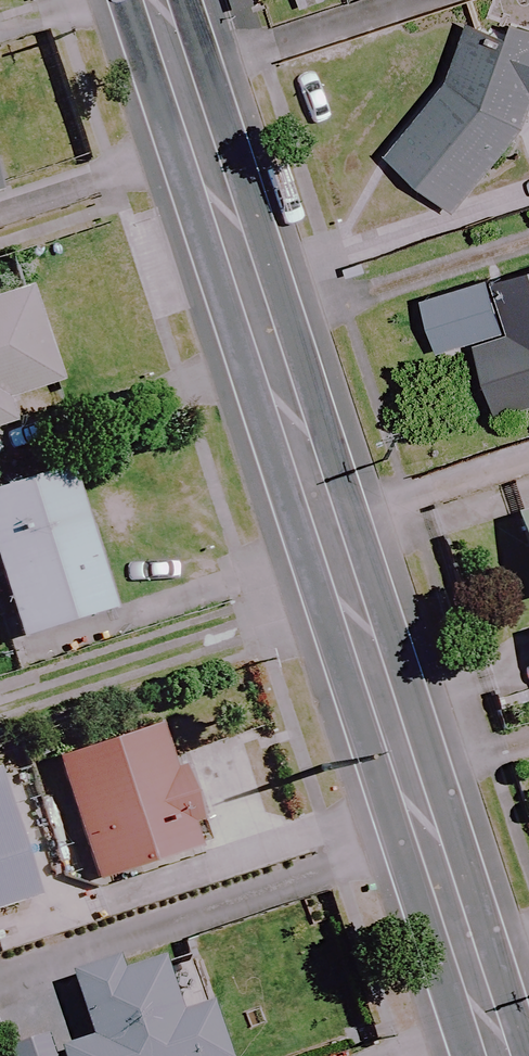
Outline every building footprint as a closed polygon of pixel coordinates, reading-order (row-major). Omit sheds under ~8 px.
[(526,121),(528,113),(528,20),(480,3),(448,93),(395,157),(454,207),(526,121)] [(496,281),(513,335),(477,346),(498,415),(528,406),(528,271),(496,281)] [(23,293),(0,301),(0,428),(8,426),(0,402),(53,385),(23,293)] [(64,470),(0,491),(0,591),(16,641),(109,611),(64,470)] [(510,509),(528,580),(528,504),(510,509)] [(167,770),(153,727),(52,760),(92,883),(182,854),(167,805),(188,799),(177,767),(167,770)] [(0,797),(0,913),(29,905),(0,797)] [(159,958),(70,985),(89,1047),(61,1055),(222,1055),(193,957),(162,966),(159,958)]
